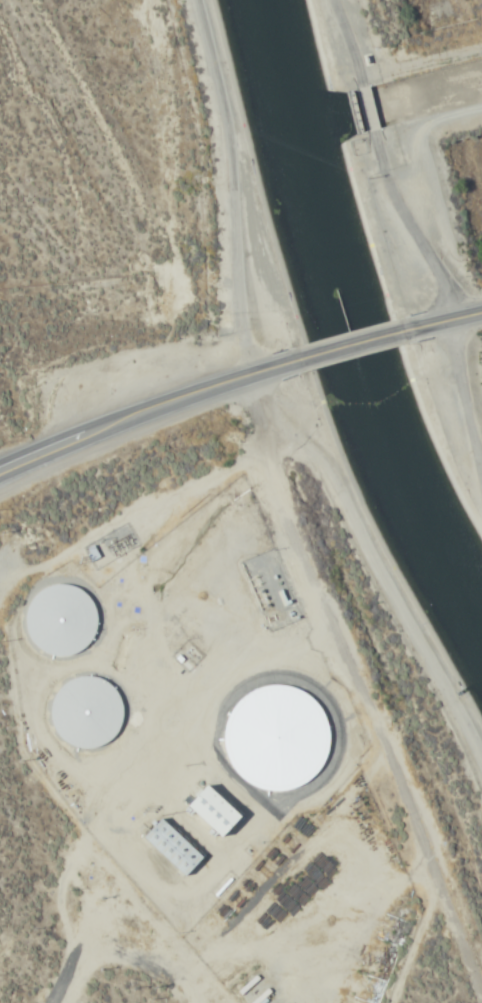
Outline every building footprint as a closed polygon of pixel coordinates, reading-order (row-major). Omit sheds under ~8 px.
[(88,589),(37,584),(32,652),(82,656),(88,589)] [(115,682),(61,676),(55,744),(109,749),(115,682)] [(319,786),(317,688),(236,690),(239,788),(319,786)] [(245,817),(212,784),(191,805),(224,837),(245,817)] [(185,877),(204,858),(163,817),(144,836),(185,877)]
